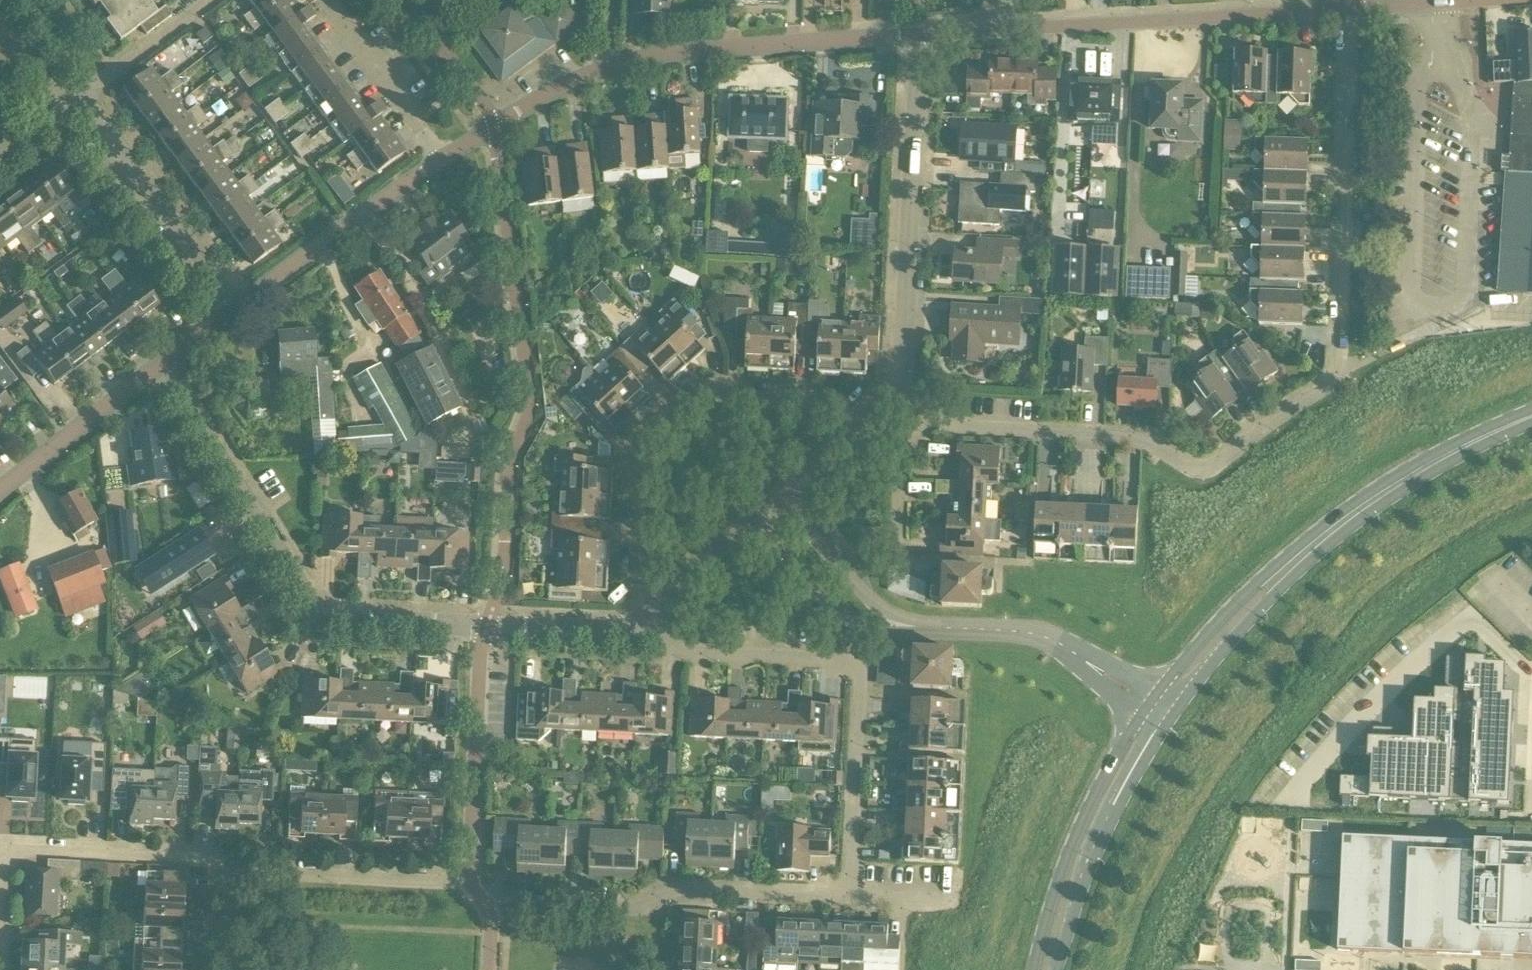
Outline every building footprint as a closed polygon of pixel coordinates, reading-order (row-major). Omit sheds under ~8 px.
[(94,6),(99,3),(102,6),(97,10),(100,14),(119,0),(89,0),(94,6)] [(100,14),(103,18),(108,15),(111,18),(106,22),(120,41),(140,26),(166,7),(161,0),(156,0),(150,4),(148,0),(119,0),(100,14)] [(281,0),(249,0),(255,8),(244,17),(249,24),(281,0)] [(293,0),(281,0),(249,24),(254,31),(266,23),(272,32),(273,33),(302,12),(293,0)] [(581,25),(563,1),(538,19),(523,0),(503,0),(463,30),(494,72),(514,75),(581,25)] [(637,14),(669,15),(670,0),(637,0),(637,14)] [(172,15),(166,7),(140,26),(146,35),(172,15)] [(273,33),(272,32),(265,38),(304,91),(333,70),(301,27),(316,17),(308,7),(302,12),(273,33)] [(210,21),(217,28),(222,22),(214,15),(210,21)] [(203,45),(213,37),(206,28),(196,35),(203,45)] [(1494,63),(1494,83),(1510,83),(1515,83),(1531,82),(1531,34),(1516,34),(1517,62),(1494,63)] [(230,65),(220,50),(208,58),(218,73),(230,65)] [(1276,77),(1277,57),(1247,56),(1247,51),(1235,51),(1233,94),(1246,95),(1255,105),(1266,105),(1267,77),(1276,77)] [(1299,58),(1277,57),(1276,77),(1267,77),(1266,105),(1278,105),(1278,95),(1289,96),(1299,106),(1310,106),(1311,79),(1314,79),(1315,53),(1299,52),(1299,58)] [(968,99),(968,109),(980,109),(981,99),(981,93),(1014,94),(1014,62),(991,61),(990,72),(981,72),(981,69),(969,69),(968,99)] [(1014,62),(1014,94),(1028,94),(1028,106),(1047,106),(1047,102),(1057,103),(1058,69),(1037,69),(1037,62),(1014,62)] [(244,82),(258,71),(253,64),(239,75),(244,82)] [(136,107),(177,77),(172,71),(160,79),(152,68),(123,89),(136,107)] [(333,70),(304,91),(343,144),(351,138),(350,137),(379,117),(386,112),(379,102),(364,113),(333,70)] [(258,71),(244,82),(249,89),(263,78),(258,71)] [(182,85),(177,77),(136,107),(149,125),(178,104),(170,93),(182,85)] [(1072,81),(1070,121),(1094,122),(1096,82),(1072,81)] [(1094,122),(1093,145),(1117,146),(1118,123),(1119,83),(1096,82),(1094,122)] [(1164,131),(1164,134),(1164,135),(1164,137),(1165,138),(1165,139),(1167,140),(1168,141),(1169,141),(1170,141),(1180,142),(1201,143),(1203,103),(1188,102),(1188,104),(1183,104),(1183,86),(1167,86),(1167,83),(1158,82),(1158,85),(1155,85),(1154,89),(1151,89),(1151,98),(1154,98),(1153,130),(1164,131)] [(1500,292),(1531,295),(1531,82),(1515,83),(1511,136),(1510,156),(1502,156),(1501,172),(1508,173),(1505,216),(1500,292)] [(957,86),(941,85),(940,94),(957,95),(957,86)] [(253,103),(245,93),(236,99),(244,110),(253,103)] [(852,153),(853,140),(870,141),(872,98),(849,97),(848,105),(828,105),(827,118),(814,117),(812,157),(827,157),(827,161),(837,162),(837,158),(846,158),(852,153)] [(768,140),(787,141),(788,100),(731,98),(730,139),(749,140),(748,153),(767,153),(768,140)] [(269,117),(284,106),(279,99),(264,110),(269,117)] [(666,126),(669,169),(686,168),(685,155),(700,154),(697,100),(682,101),(683,113),(664,114),(664,115),(665,126),(666,126)] [(202,102),(197,105),(201,111),(206,107),(202,102)] [(178,104),(149,125),(162,142),(202,112),(201,111),(197,105),(186,114),(178,104)] [(289,113),(284,106),(269,117),(275,124),(289,113)] [(208,119),(202,112),(162,142),(175,160),(204,138),(196,128),(208,119)] [(665,126),(664,115),(651,116),(652,128),(634,129),(636,172),(669,169),(666,126),(665,126)] [(350,137),(351,138),(358,148),(346,156),(351,163),(392,134),(379,117),(350,137)] [(636,172),(634,129),(633,117),(619,118),(620,130),(600,132),(603,174),(636,172)] [(1225,121),(1225,137),(1242,138),(1242,122),(1225,121)] [(1013,162),(1015,129),(964,126),(962,159),(1013,162)] [(295,152),(309,141),(304,134),(290,145),(295,152)] [(392,134),(351,163),(357,170),(368,162),(377,173),(405,152),(392,134)] [(1242,138),(1225,137),(1224,152),(1241,153),(1242,138)] [(204,138),(175,160),(188,177),(228,147),(223,141),(212,149),(204,138)] [(1264,172),(1308,174),(1308,161),(1303,161),(1303,140),(1255,138),(1255,150),(1265,160),(1264,171),(1264,172)] [(309,141),(295,152),(301,159),(315,148),(309,141)] [(234,143),(228,147),(234,155),(240,150),(234,143)] [(557,160),(563,202),(595,198),(588,144),(574,146),(575,158),(557,160)] [(890,147),(878,146),(877,158),(889,159),(890,147)] [(228,147),(188,177),(201,195),(229,173),(222,163),(234,155),(228,147)] [(563,202),(557,160),(556,148),(542,150),(543,162),(524,164),(529,206),(563,202)] [(1017,175),(1035,176),(1045,177),(1046,165),(1017,163),(1017,175)] [(55,165),(36,179),(64,216),(90,196),(71,170),(63,176),(58,168),(55,165)] [(1253,203),(1253,215),(1282,216),(1282,205),(1301,206),(1302,185),(1307,185),(1308,174),(1264,172),(1264,171),(1254,171),(1254,182),(1264,192),(1263,203),(1253,203)] [(1226,172),(1225,190),(1230,190),(1230,182),(1236,182),(1236,172),(1226,172)] [(237,184),(229,173),(201,195),(214,212),(254,182),(249,175),(237,184)] [(1035,176),(1017,175),(1001,174),(1000,186),(961,183),(958,223),(999,226),(1000,211),(1025,213),(1026,193),(1034,193),(1035,176)] [(69,223),(36,179),(19,192),(40,221),(50,213),(62,229),(69,223)] [(259,189),(254,182),(214,212),(227,230),(255,208),(248,198),(259,189)] [(345,187),(336,194),(345,206),(354,199),(345,187)] [(19,192),(1,205),(34,249),(41,244),(29,228),(40,221),(19,192)] [(1,205),(0,206),(0,240),(5,247),(16,239),(27,255),(34,249),(1,205)] [(1282,216),(1253,215),(1252,226),(1262,236),(1262,247),(1262,248),(1305,250),(1305,237),(1300,237),(1301,206),(1282,205),(1282,216)] [(263,219),(255,208),(227,230),(240,247),(280,217),(275,210),(263,219)] [(296,208),(285,216),(288,220),(299,212),(296,208)] [(852,217),(853,244),(879,244),(879,216),(852,217)] [(280,217),(240,247),(253,265),(282,244),(273,233),(285,224),(280,217)] [(471,256),(462,244),(468,240),(451,217),(429,232),(426,228),(409,242),(428,268),(419,275),(428,286),(440,277),(442,280),(451,274),(449,272),(471,256)] [(691,232),(703,233),(703,222),(692,221),(691,232)] [(730,233),(707,232),(706,254),(728,255),(728,254),(777,257),(777,258),(799,260),(800,238),(778,237),(778,244),(729,242),(730,233)] [(1018,257),(1019,243),(979,241),(978,254),(958,252),(956,280),(999,283),(1001,256),(1018,257)] [(1055,247),(1053,295),(1086,296),(1088,248),(1055,247)] [(1262,248),(1262,247),(1252,247),(1251,258),(1261,268),(1261,279),(1261,280),(1279,281),(1278,291),(1298,292),(1299,261),(1305,261),(1305,250),(1262,248)] [(1088,248),(1086,296),(1117,298),(1119,250),(1088,248)] [(662,249),(662,261),(673,261),(673,249),(662,249)] [(1175,253),(1174,276),(1188,276),(1189,254),(1175,253)] [(803,254),(802,266),(816,267),(816,255),(803,254)] [(796,262),(777,261),(776,277),(795,278),(796,262)] [(771,263),(762,263),(762,276),(770,276),(771,263)] [(63,266),(53,272),(58,279),(68,273),(63,266)] [(697,286),(701,275),(677,266),(672,276),(697,286)] [(1172,270),(1128,268),(1127,299),(1170,301),(1172,270)] [(115,270),(108,275),(141,319),(159,305),(138,277),(127,286),(115,270)] [(368,326),(376,320),(382,330),(384,329),(397,349),(419,335),(405,315),(407,314),(379,272),(354,288),(363,301),(355,307),(368,326)] [(141,319),(108,275),(101,280),(113,296),(103,304),(124,332),(141,319)] [(1188,276),(1174,276),(1173,297),(1187,298),(1188,276)] [(1261,280),(1261,279),(1251,279),(1250,302),(1259,312),(1259,324),(1302,326),(1303,313),(1298,313),(1298,292),(1278,291),(1279,281),(1261,280)] [(96,295),(86,303),(80,296),(73,301),(107,345),(124,332),(103,304),(102,304),(96,295)] [(0,311),(0,327),(3,331),(28,313),(17,299),(0,311)] [(665,320),(654,330),(687,367),(706,350),(696,339),(704,332),(698,324),(675,299),(659,313),(665,320)] [(746,368),(770,370),(772,320),(752,319),(753,310),(749,310),(750,300),(726,299),(724,329),(736,329),(736,343),(747,344),(746,368)] [(1045,314),(1046,300),(1030,299),(1029,313),(1045,314)] [(107,345),(73,301),(66,306),(78,322),(68,330),(90,358),(107,345)] [(817,372),(842,373),(844,324),(829,323),(830,314),(824,302),(809,301),(809,304),(807,342),(808,342),(819,343),(817,372)] [(772,320),(770,370),(795,371),(796,346),(808,347),(808,342),(807,342),(809,304),(789,303),(788,321),(772,320)] [(1200,304),(1176,303),(1175,318),(1199,319),(1200,305),(1200,304)] [(493,305),(484,310),(489,319),(498,314),(493,305)] [(1213,306),(1200,305),(1199,319),(1213,320),(1213,306)] [(1018,344),(1020,311),(954,307),(952,340),(956,340),(955,360),(979,362),(981,342),(1018,344)] [(860,325),(844,324),(842,373),(866,375),(868,350),(879,351),(881,317),(860,316),(860,325)] [(712,317),(708,318),(713,336),(718,335),(712,317)] [(90,358),(68,330),(58,338),(46,322),(39,327),(72,371),(90,358)] [(44,348),(33,356),(27,347),(16,355),(33,377),(43,370),(54,385),(72,371),(39,327),(32,332),(44,348)] [(335,453),(332,397),(329,359),(315,360),(313,330),(278,333),(280,363),(281,363),(282,379),(310,378),(314,454),(335,453)] [(637,333),(621,347),(644,372),(653,365),(669,383),(687,367),(654,330),(643,340),(637,333)] [(1232,352),(1223,358),(1223,359),(1233,373),(1224,380),(1236,396),(1262,378),(1265,382),(1279,372),(1263,350),(1259,353),(1244,331),(1234,338),(1232,352)] [(1107,367),(1109,339),(1086,337),(1085,349),(1063,348),(1061,391),(1073,392),(1073,393),(1076,393),(1077,392),(1092,393),(1093,366),(1107,367)] [(1164,344),(1163,360),(1148,360),(1147,381),(1120,379),(1118,406),(1156,408),(1157,388),(1170,389),(1173,344),(1164,344)] [(612,368),(601,378),(634,415),(652,398),(636,380),(644,372),(621,347),(606,361),(612,368)] [(426,425),(460,407),(430,349),(396,366),(426,425)] [(1197,399),(1193,402),(1184,408),(1200,429),(1223,413),(1220,408),(1236,396),(1224,380),(1233,373),(1223,359),(1223,358),(1217,350),(1199,364),(1197,377),(1187,385),(1197,399)] [(17,413),(1,393),(18,380),(0,357),(0,427),(17,413)] [(399,447),(415,438),(420,435),(381,364),(352,379),(369,412),(374,409),(383,426),(347,428),(347,433),(337,433),(338,454),(393,450),(399,447)] [(584,371),(582,382),(568,395),(590,420),(599,413),(615,431),(634,415),(601,378),(600,378),(590,366),(584,371)] [(271,414),(269,383),(247,385),(249,415),(271,414)] [(130,486),(178,480),(175,460),(168,461),(164,429),(130,433),(134,465),(127,466),(130,486)] [(987,484),(987,485),(999,486),(1001,448),(958,446),(957,460),(963,460),(962,483),(987,484)] [(379,457),(366,457),(366,466),(379,466),(379,457)] [(562,493),(612,496),(614,471),(589,470),(590,458),(556,457),(555,472),(563,473),(562,493)] [(436,463),(435,483),(458,484),(465,478),(466,465),(436,463)] [(479,477),(479,465),(469,465),(469,476),(479,477)] [(325,473),(317,473),(316,486),(324,487),(325,473)] [(937,481),(936,495),(953,495),(952,501),(949,501),(948,519),(986,520),(987,501),(991,501),(992,485),(987,485),(987,484),(962,483),(937,481)] [(86,527),(96,521),(79,492),(55,505),(76,542),(90,534),(86,527)] [(553,513),(552,529),(586,530),(587,519),(611,520),(612,496),(562,493),(561,513),(553,513)] [(1029,504),(1016,504),(1015,521),(1028,522),(1028,513),(1029,504)] [(1060,561),(1063,508),(1037,506),(1034,559),(1060,561)] [(1063,508),(1060,561),(1085,562),(1088,509),(1063,508)] [(1113,510),(1088,509),(1085,562),(1110,563),(1113,510)] [(1113,510),(1110,563),(1136,564),(1138,511),(1113,510)] [(112,564),(134,562),(131,532),(121,533),(119,513),(108,514),(112,564)] [(359,554),(360,517),(324,515),(322,558),(335,559),(335,553),(358,554),(359,554)] [(359,554),(358,554),(357,579),(370,580),(371,564),(376,564),(376,567),(393,568),(395,530),(379,529),(380,518),(360,517),(359,554)] [(395,530),(393,568),(412,569),(412,566),(417,566),(417,582),(430,583),(430,570),(429,570),(431,532),(431,519),(396,517),(395,530)] [(941,542),(940,555),(984,557),(985,541),(1001,542),(1002,521),(986,520),(948,519),(947,542),(941,542)] [(586,530),(552,529),(551,549),(560,550),(559,565),(609,567),(610,543),(586,542),(586,530)] [(468,534),(431,532),(429,570),(430,570),(453,571),(453,577),(466,577),(468,534)] [(197,533),(144,568),(159,592),(213,557),(197,533)] [(1026,560),(1027,548),(1018,547),(1018,559),(1026,560)] [(106,603),(99,586),(104,584),(100,572),(111,568),(104,549),(48,571),(67,619),(106,603)] [(15,619),(37,610),(19,564),(0,572),(0,579),(15,619)] [(210,565),(198,572),(204,581),(215,573),(210,565)] [(609,567),(559,565),(558,585),(549,585),(549,600),(583,602),(583,591),(608,592),(609,567)] [(944,567),(943,590),(942,606),(981,608),(982,595),(987,595),(988,596),(989,596),(991,595),(992,594),(993,593),(994,592),(994,591),(994,582),(983,582),(983,569),(944,567)] [(896,571),(890,590),(923,599),(929,581),(896,571)] [(240,612),(239,611),(227,592),(232,588),(225,577),(189,600),(208,632),(240,612)] [(250,604),(239,611),(240,612),(208,632),(227,661),(258,641),(249,627),(247,629),(244,624),(257,615),(250,604)] [(157,614),(143,623),(151,635),(165,627),(157,614)] [(258,641),(227,661),(247,693),(283,670),(276,659),(271,662),(258,641)] [(892,648),(891,662),(899,663),(900,649),(892,648)] [(915,649),(915,654),(913,688),(952,690),(953,677),(964,678),(964,670),(964,669),(964,668),(964,667),(963,666),(963,665),(962,665),(960,664),(953,664),(954,651),(915,649)] [(1340,776),(1340,796),(1343,796),(1351,797),(1509,805),(1514,694),(1504,693),(1506,664),(1486,663),(1486,658),(1446,656),(1445,690),(1435,690),(1434,701),(1414,700),(1412,740),(1393,739),(1393,729),(1373,728),(1372,738),(1368,737),(1367,758),(1371,758),(1370,778),(1340,776)] [(340,669),(339,682),(341,682),(339,720),(374,722),(376,684),(358,683),(358,687),(352,686),(353,670),(341,669),(340,669)] [(394,685),(376,684),(374,722),(409,723),(411,686),(412,686),(412,673),(400,672),(399,689),(393,688),(394,685)] [(341,682),(339,682),(317,681),(317,675),(304,675),(301,718),(339,720),(341,682)] [(564,680),(563,693),(565,693),(562,731),(598,733),(600,695),(582,694),(582,697),(577,697),(577,681),(564,680)] [(411,686),(409,723),(445,725),(445,737),(455,737),(457,692),(448,692),(449,682),(436,681),(435,687),(412,686),(411,686)] [(600,695),(598,733),(634,734),(636,697),(637,697),(637,684),(624,683),(623,699),(618,699),(618,696),(600,695)] [(528,685),(527,696),(519,695),(517,741),(538,742),(544,736),(544,730),(562,731),(565,693),(563,693),(541,692),(541,686),(528,685)] [(729,701),(728,739),(763,741),(765,703),(747,702),(747,706),(741,705),(742,689),(729,689),(729,701)] [(129,705),(129,696),(113,691),(113,705),(129,705)] [(783,704),(765,703),(763,741),(799,742),(800,705),(802,705),(802,692),(789,691),(788,708),(783,707),(783,704)] [(636,697),(634,734),(671,736),(673,693),(660,692),(659,698),(637,697),(636,697)] [(729,701),(706,700),(706,694),(693,694),(691,737),(728,739),(729,701)] [(171,698),(167,710),(177,714),(182,702),(171,698)] [(799,742),(798,751),(835,753),(838,701),(825,700),(824,706),(802,705),(800,705),(799,742)] [(913,700),(912,726),(965,729),(967,703),(913,700)] [(965,729),(912,726),(911,752),(964,754),(965,729)] [(241,731),(226,731),(225,750),(241,750),(241,731)] [(9,768),(7,798),(12,798),(12,802),(28,803),(28,799),(33,799),(36,741),(0,739),(0,767),(9,768)] [(63,755),(61,801),(69,801),(68,805),(83,806),(83,802),(87,802),(89,774),(105,775),(107,745),(91,744),(90,756),(63,755)] [(239,777),(226,777),(218,768),(219,748),(199,748),(197,805),(216,805),(215,830),(237,831),(238,824),(237,824),(239,777)] [(662,754),(661,772),(678,772),(678,754),(662,754)] [(286,771),(301,772),(302,762),(286,761),(286,771)] [(911,761),(909,786),(962,789),(964,763),(911,761)] [(153,790),(151,820),(152,820),(174,821),(175,792),(188,793),(189,767),(176,766),(172,770),(154,769),(153,790)] [(112,769),(110,811),(111,811),(111,803),(130,804),(129,825),(152,826),(152,820),(151,820),(153,790),(154,772),(133,770),(112,769)] [(502,769),(490,769),(489,781),(501,782),(502,769)] [(239,771),(239,777),(237,824),(238,824),(259,825),(261,796),(273,797),(274,771),(261,770),(256,774),(254,772),(239,771)] [(833,786),(842,786),(842,773),(833,772),(833,786)] [(585,774),(584,784),(590,785),(593,782),(594,775),(585,774)] [(579,775),(565,775),(564,785),(579,786),(579,775)] [(909,786),(908,811),(961,814),(962,789),(909,786)] [(290,795),(287,839),(304,840),(305,835),(321,835),(324,797),(304,796),(305,788),(290,787),(290,795)] [(343,798),(324,797),(321,835),(339,836),(338,842),(355,842),(357,799),(357,790),(343,790),(343,798)] [(374,799),(372,843),(389,844),(389,839),(406,840),(407,793),(375,791),(374,799)] [(442,795),(407,793),(406,840),(423,840),(423,846),(440,847),(443,803),(442,795)] [(1343,796),(1342,806),(1350,807),(1351,797),(1343,796)] [(908,811),(907,837),(960,839),(961,814),(908,811)] [(710,868),(712,825),(699,825),(699,815),(676,814),(675,847),(687,847),(686,867),(710,868)] [(726,826),(712,825),(710,868),(734,869),(735,850),(748,850),(748,846),(758,847),(759,821),(749,821),(749,818),(726,816),(726,826)] [(1301,819),(1301,832),(1328,833),(1328,820),(1301,819)] [(541,874),(544,831),(530,831),(530,821),(495,820),(494,852),(518,853),(518,873),(541,874)] [(544,831),(541,874),(566,875),(566,856),(578,856),(580,824),(558,823),(557,832),(544,831)] [(580,824),(578,856),(590,857),(589,876),(613,877),(616,835),(602,834),(602,825),(580,824)] [(616,835),(613,877),(637,879),(638,859),(663,861),(665,828),(630,826),(629,836),(616,835)] [(830,857),(831,832),(811,831),(812,828),(779,827),(777,871),(809,873),(810,856),(830,857)] [(960,839),(907,837),(905,862),(959,865),(960,839)] [(1338,951),(1531,960),(1531,846),(1343,837),(1338,951)] [(107,864),(80,862),(48,860),(47,872),(27,871),(25,915),(55,916),(57,875),(107,878),(107,864)] [(145,887),(144,907),(183,908),(184,891),(189,891),(190,867),(146,866),(146,873),(138,872),(137,886),(145,887)] [(183,908),(144,907),(143,925),(135,925),(135,940),(187,942),(187,925),(182,925),(183,908)] [(683,910),(682,945),(718,947),(719,924),(709,923),(710,912),(683,910)] [(764,962),(763,969),(798,969),(798,961),(799,961),(801,912),(791,912),(790,924),(778,923),(777,936),(765,936),(764,962)] [(801,912),(799,961),(820,962),(822,925),(810,925),(811,913),(801,912)] [(834,926),(822,925),(820,962),(842,963),(844,914),(835,914),(834,926)] [(842,963),(842,969),(863,969),(865,927),(854,927),(855,915),(844,914),(842,963)] [(865,927),(863,969),(899,969),(900,942),(888,941),(889,916),(879,916),(878,928),(865,927)] [(22,968),(61,969),(63,969),(64,945),(76,946),(77,934),(37,932),(36,943),(23,943),(22,968)] [(180,958),(186,958),(187,942),(135,940),(133,969),(180,969),(180,958)] [(718,947),(682,945),(681,968),(717,969),(718,947)] [(748,969),(757,969),(758,949),(748,949),(748,969)] [(1322,962),(1296,960),(1295,969),(1322,969),(1322,962)]
